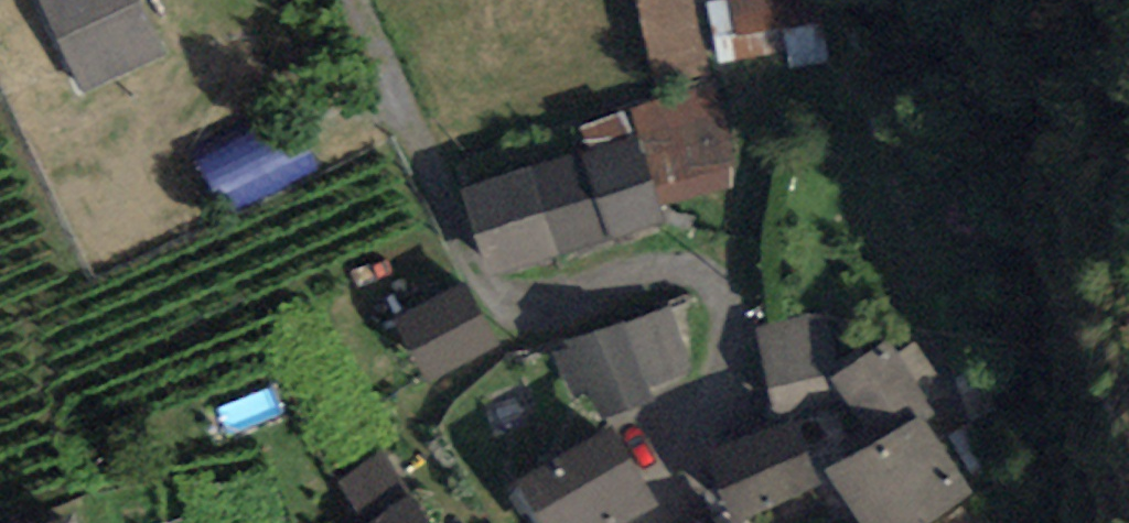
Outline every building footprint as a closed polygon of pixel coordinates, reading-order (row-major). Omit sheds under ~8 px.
[(80,86),(152,53),(128,0),(41,0),(80,86)] [(673,202),(738,193),(710,0),(643,0),(673,202)] [(832,57),(825,0),(719,0),(726,50),(796,40),(799,62),(832,57)] [(286,187),(324,167),(301,122),(263,141),(286,187)] [(462,192),(485,265),(646,215),(624,142),(462,192)] [(239,208),(280,190),(260,144),(219,161),(239,208)] [(394,324),(421,373),(484,339),(457,290),(394,324)] [(669,306),(573,337),(596,409),(648,392),(644,381),(688,366),(669,306)] [(833,394),(820,323),(769,332),(783,403),(833,394)] [(840,468),(874,522),(907,522),(964,488),(913,406),(937,391),(914,352),(896,363),(884,343),(836,372),(880,443),(840,468)] [(704,458),(727,511),(805,476),(782,424),(704,458)] [(536,522),(591,522),(638,495),(601,432),(513,485),(536,522)] [(409,486),(389,454),(348,484),(370,514),(358,522),(436,522),(409,486)]
